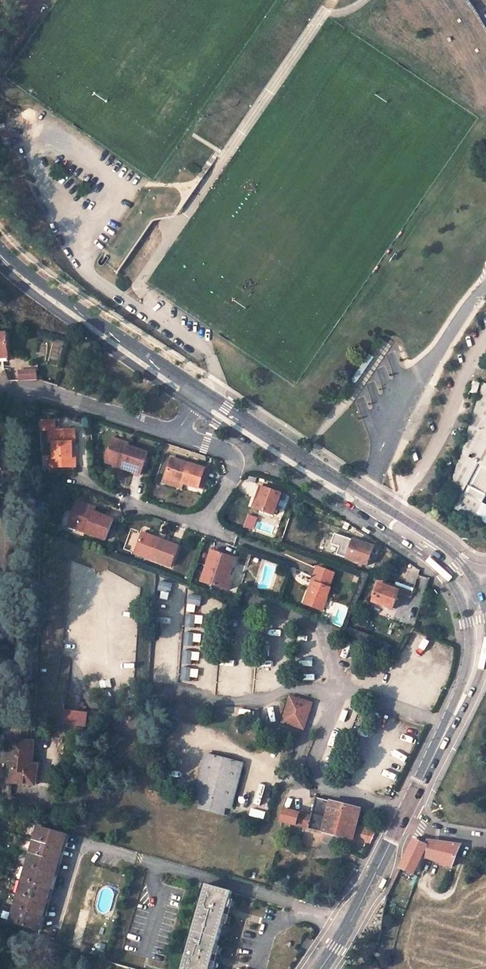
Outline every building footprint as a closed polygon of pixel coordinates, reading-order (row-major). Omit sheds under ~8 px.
[(480,105),(485,105),(485,25),(482,19),(473,4),(470,0),(416,0),(480,105)] [(37,379),(35,368),(19,369),(20,380),(37,379)] [(474,381),(470,392),(477,394),(480,382),(474,381)] [(484,382),(462,453),(451,490),(462,495),(456,507),(475,517),(476,516),(485,521),(485,504),(484,502),(485,498),(485,383),(484,382)] [(52,456),(52,467),(70,467),(71,452),(71,443),(74,443),(75,429),(48,429),(48,437),(54,437),(54,442),(51,442),(52,456)] [(121,467),(140,473),(143,465),(147,452),(128,446),(129,443),(112,437),(105,457),(107,457),(122,462),(121,467)] [(106,462),(121,467),(122,462),(107,457),(106,462)] [(164,478),(198,490),(201,483),(205,471),(171,458),(164,478)] [(271,506),(276,507),(280,494),(259,487),(256,495),(259,496),(257,501),(271,506)] [(85,532),(105,539),(112,518),(93,511),(94,508),(75,501),(67,521),(86,528),(85,532)] [(254,510),(273,516),(276,507),(271,506),(257,501),(254,510)] [(243,527),(253,530),(257,517),(248,514),(243,527)] [(86,528),(67,521),(66,525),(85,532),(86,528)] [(337,554),(347,558),(359,563),(358,565),(361,566),(362,564),(367,565),(374,547),(335,533),(331,543),(340,546),(337,554)] [(139,538),(157,545),(159,541),(141,534),(139,538)] [(133,554),(169,568),(176,548),(159,541),(157,545),(139,538),(133,554)] [(234,560),(210,552),(199,583),(219,590),(225,575),(228,577),(234,560)] [(328,587),(334,573),(316,567),(311,582),(313,583),(310,590),(308,589),(302,602),(321,609),(330,588),(328,587)] [(380,583),(373,602),(394,610),(401,590),(380,583)] [(311,705),(289,698),(284,716),(306,722),(311,705)] [(61,723),(82,725),(85,726),(87,714),(63,711),(61,723)] [(284,716),(282,722),(304,729),(306,722),(284,716)] [(34,741),(11,739),(7,781),(36,785),(38,764),(32,764),(34,741)] [(207,754),(195,799),(200,801),(198,808),(224,815),(226,807),(230,808),(241,763),(207,754)] [(358,825),(361,810),(316,797),(312,815),(309,828),(352,838),(369,844),(376,829),(358,825)] [(312,815),(285,808),(281,821),(309,828),(312,815)] [(37,826),(9,922),(40,931),(68,834),(37,826)] [(401,868),(414,874),(424,855),(453,866),(462,845),(428,840),(426,844),(415,839),(401,868)] [(181,968),(209,968),(232,892),(206,885),(181,968)]
